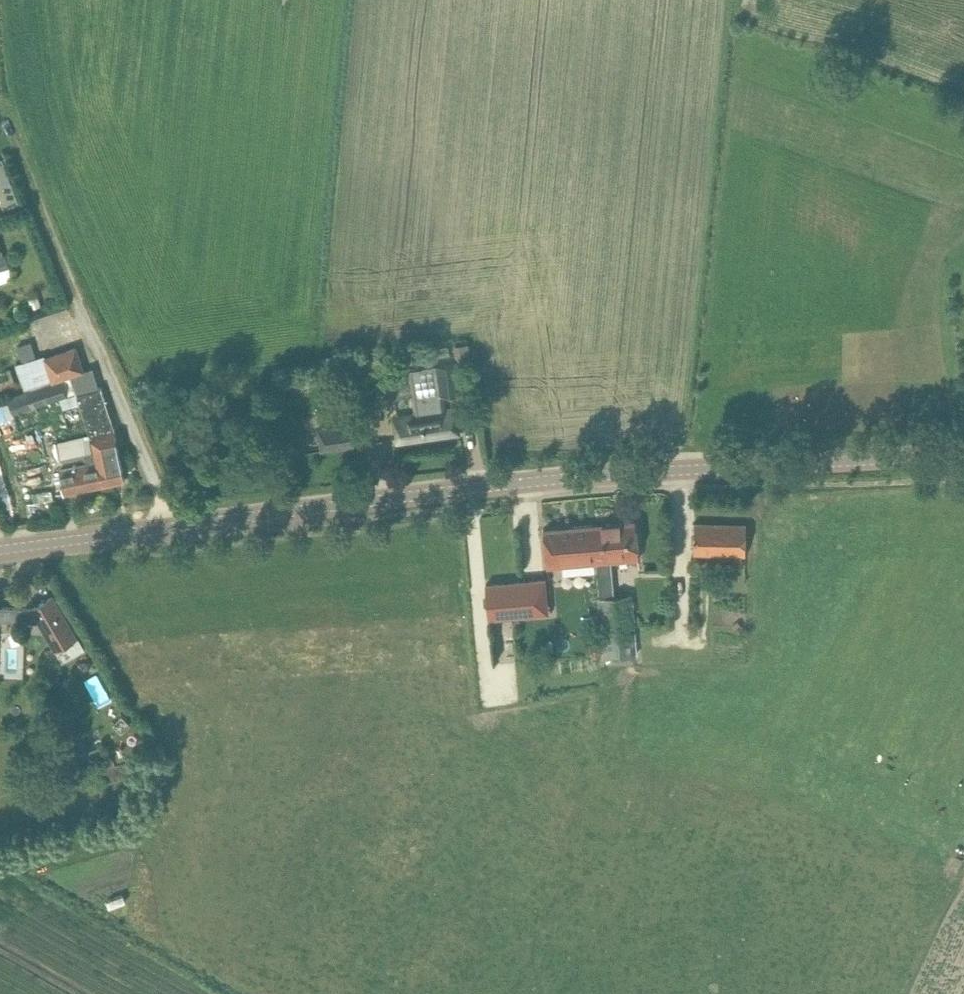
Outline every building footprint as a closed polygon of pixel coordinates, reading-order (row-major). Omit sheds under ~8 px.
[(0,159),(0,197),(4,209),(20,203),(3,158),(0,159)] [(6,257),(0,258),(0,274),(9,272),(6,257)] [(26,392),(62,379),(71,376),(76,392),(99,384),(93,368),(84,371),(76,347),(46,358),(45,356),(35,359),(30,343),(17,347),(23,362),(15,364),(26,392)] [(415,413),(393,416),(397,442),(460,432),(456,407),(444,408),(442,394),(462,391),(457,361),(423,366),(428,395),(413,397),(415,413)] [(16,386),(13,369),(0,371),(0,389),(16,386)] [(26,392),(0,402),(0,422),(15,417),(14,413),(67,395),(62,379),(26,392)] [(95,389),(77,395),(89,434),(97,462),(100,462),(105,485),(125,481),(121,461),(120,458),(115,432),(101,387),(95,389)] [(322,450),(365,443),(362,421),(318,428),(322,450)] [(89,434),(58,442),(62,461),(84,457),(86,464),(59,470),(64,494),(77,491),(105,485),(100,462),(97,462),(89,434)] [(635,520),(590,524),(594,564),(596,564),(599,597),(614,596),(611,562),(613,562),(639,560),(637,540),(635,520)] [(746,524),(694,523),(694,555),(745,556),(746,524)] [(594,564),(590,524),(544,529),(547,567),(594,564)] [(549,580),(501,585),(505,618),(553,613),(549,580)] [(599,597),(596,597),(600,659),(639,656),(634,594),(614,596),(599,597)] [(77,637),(52,596),(32,608),(56,650),(77,637)]
